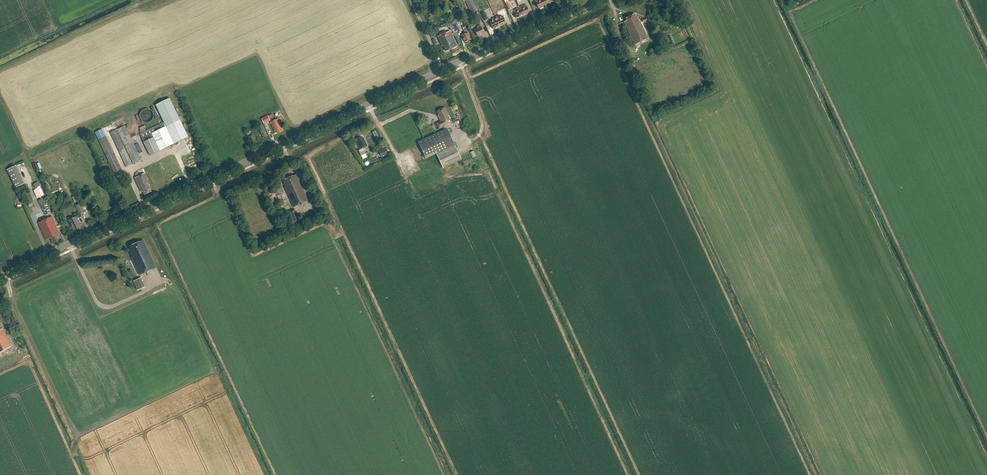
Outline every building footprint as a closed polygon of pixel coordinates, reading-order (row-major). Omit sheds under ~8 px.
[(472,13),(478,10),(473,0),(466,0),(472,13)] [(538,8),(545,5),(542,0),(535,0),(538,8)] [(519,8),(523,15),(529,12),(526,5),(519,8)] [(513,11),(516,18),(523,15),(519,8),(513,11)] [(625,18),(627,21),(624,22),(635,45),(648,39),(639,19),(637,20),(635,14),(625,18)] [(495,17),(500,26),(506,23),(503,16),(500,18),(499,16),(495,17)] [(490,22),(493,29),(500,26),(495,17),(492,19),(493,21),(490,22)] [(475,30),(478,37),(484,33),(480,25),(477,27),(478,29),(475,30)] [(465,34),(462,36),(465,43),(471,40),(468,33),(467,29),(464,30),(465,34)] [(443,46),(446,52),(457,46),(450,31),(438,37),(442,46),(443,46)] [(156,105),(164,122),(175,146),(189,139),(170,99),(156,105)] [(443,127),(445,130),(418,142),(426,159),(436,154),(443,168),(462,160),(447,129),(446,129),(445,126),(447,125),(446,122),(450,120),(445,108),(437,112),(440,117),(439,118),(441,121),(436,123),(439,129),(443,127)] [(275,132),(277,132),(278,133),(284,131),(278,119),(271,122),(275,132)] [(141,133),(139,134),(150,157),(175,146),(164,122),(163,123),(162,120),(151,125),(152,128),(146,131),(145,129),(140,131),(141,133)] [(262,124),(258,126),(263,137),(267,135),(262,124)] [(125,126),(111,133),(127,167),(132,164),(131,162),(123,146),(124,145),(125,145),(134,163),(141,160),(140,158),(134,145),(126,129),(125,126)] [(95,132),(108,160),(114,173),(122,169),(106,136),(102,129),(95,132)] [(248,136),(250,142),(251,142),(253,145),(257,143),(255,138),(253,133),(252,134),(250,131),(246,133),(248,136)] [(358,151),(361,156),(367,153),(365,147),(367,146),(363,137),(361,138),(361,136),(357,138),(357,140),(356,141),(360,150),(358,151)] [(386,149),(378,152),(381,157),(388,154),(386,149)] [(16,165),(7,169),(16,188),(25,183),(16,165)] [(148,179),(145,173),(135,178),(140,190),(142,189),(145,195),(152,192),(149,185),(150,185),(147,180),(148,179)] [(287,191),(286,192),(294,208),(308,201),(296,175),(283,181),(286,187),(285,187),(287,191)] [(39,200),(46,215),(51,213),(44,197),(39,200)] [(75,205),(80,214),(85,212),(81,203),(75,205)] [(301,221),(296,209),(288,212),(293,224),(301,221)] [(51,238),(53,244),(62,240),(59,235),(60,234),(58,230),(59,230),(52,217),(39,223),(47,240),(51,238)] [(69,220),(74,231),(82,227),(77,217),(69,220)] [(132,258),(140,275),(156,268),(143,240),(130,247),(133,252),(131,253),(133,257),(132,258)] [(134,281),(138,291),(145,287),(141,278),(134,281)] [(110,296),(112,301),(134,291),(131,286),(110,296)] [(12,347),(2,329),(0,330),(0,353),(12,347)]
